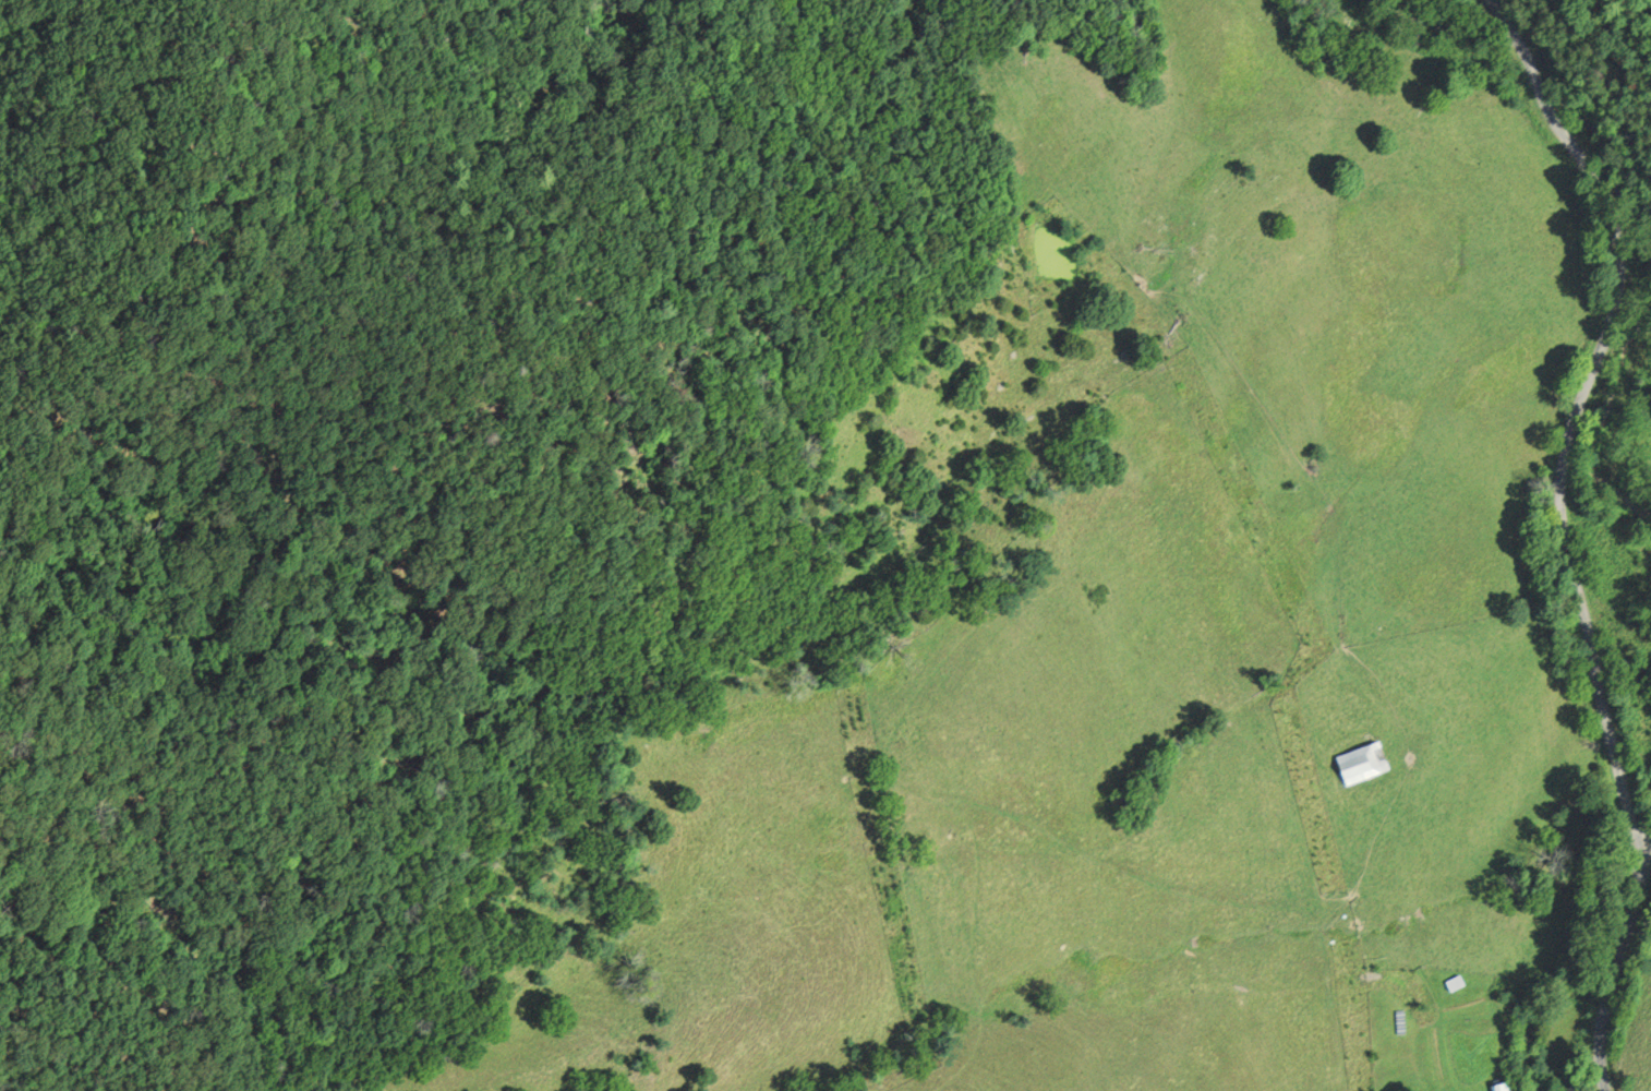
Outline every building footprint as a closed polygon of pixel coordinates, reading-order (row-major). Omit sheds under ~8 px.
[(1350,784),(1340,758),(1382,742),(1391,768),(1350,784)] [(1463,973),(1469,983),(1455,992),(1449,982),(1463,973)] [(1513,1082),(1514,1090),(1496,1090),(1495,1083),(1513,1082)]
